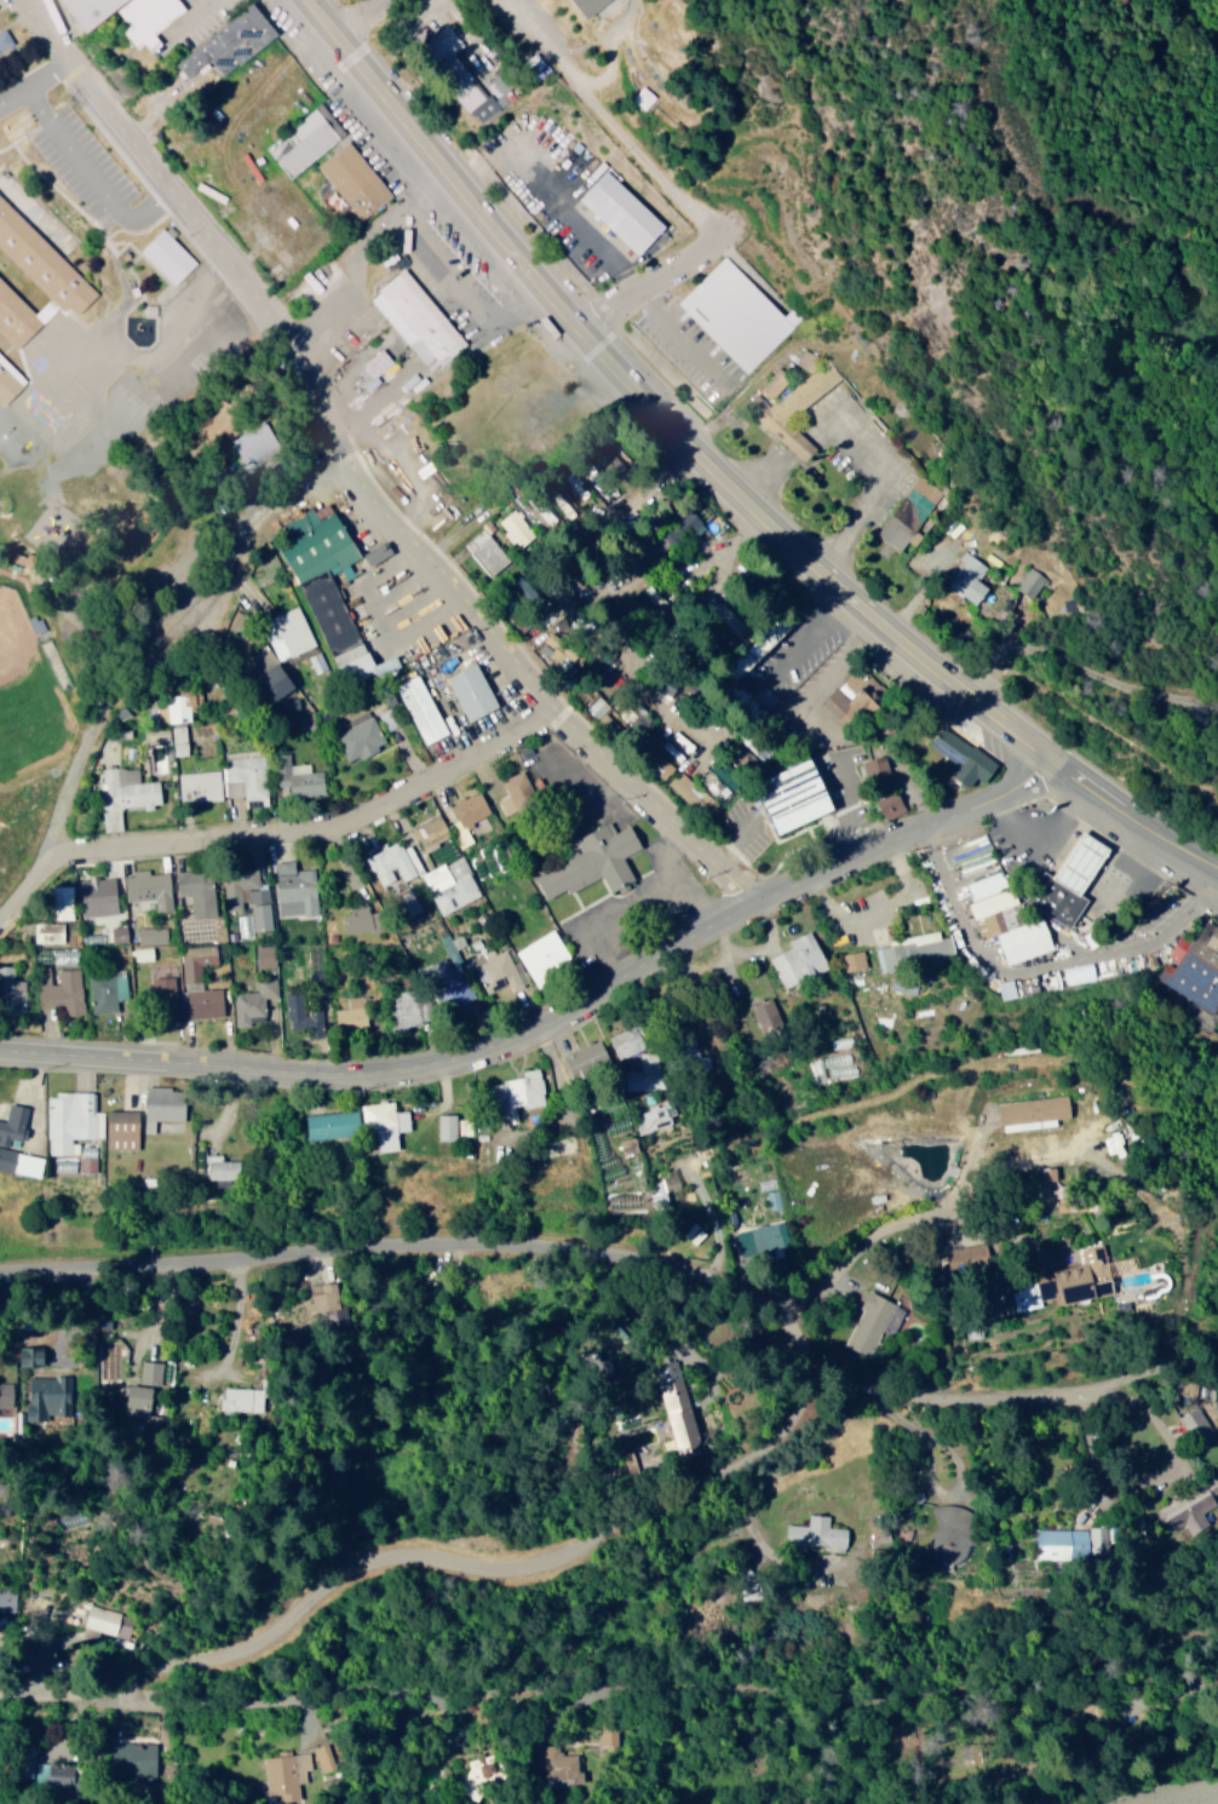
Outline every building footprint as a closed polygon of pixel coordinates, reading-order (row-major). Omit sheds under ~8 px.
[(77,38),(47,0),(123,0),(77,38)] [(588,21),(612,0),(570,0),(588,21)] [(281,36),(257,3),(177,62),(189,79),(212,62),(224,77),(281,36)] [(426,40),(438,62),(464,47),(452,25),(426,40)] [(16,45),(8,29),(0,33),(0,54),(16,45)] [(480,125),(519,96),(502,73),(486,85),(491,93),(484,98),(477,89),(462,101),(480,125)] [(344,140),(319,108),(269,147),(294,179),(344,140)] [(364,220),(395,196),(352,143),(322,167),(364,220)] [(641,256),(669,226),(609,170),(581,199),(641,256)] [(51,299),(36,314),(0,278),(0,334),(17,352),(66,304),(79,318),(101,297),(0,194),(0,247),(51,299)] [(176,286),(198,263),(162,229),(140,253),(176,286)] [(677,304),(746,374),(801,321),(790,310),(783,316),(725,256),(677,304)] [(381,291),(400,314),(390,322),(424,363),(435,354),(445,366),(470,346),(423,290),(407,269),(381,291)] [(756,414),(764,424),(776,415),(782,423),(838,381),(814,348),(798,359),(809,374),(756,414)] [(377,378),(384,373),(388,378),(400,368),(385,349),(366,365),(377,378)] [(4,408),(25,388),(0,363),(0,404),(4,408)] [(761,387),(771,398),(787,383),(777,372),(761,387)] [(901,549),(907,539),(909,541),(941,492),(914,475),(877,533),(901,549)] [(380,668),(329,575),(341,568),(347,580),(355,575),(349,563),(363,556),(339,511),(321,520),(314,506),(283,523),(291,537),(276,546),(352,683),(380,668)] [(517,548),(534,534),(512,508),(496,522),(517,548)] [(462,543),(488,576),(508,560),(482,527),(462,543)] [(978,604),(991,587),(978,578),(987,565),(964,549),(957,558),(963,562),(954,574),(970,586),(964,594),(978,604)] [(1047,577),(1029,565),(1015,588),(1033,599),(1047,577)] [(278,661),(315,644),(298,604),(268,618),(273,629),(265,633),(278,661)] [(578,648),(549,630),(538,648),(562,663),(567,656),(571,659),(578,648)] [(298,688),(283,662),(260,676),(275,701),(298,688)] [(471,721),(501,706),(478,662),(448,677),(471,721)] [(424,744),(448,734),(422,673),(398,683),(424,744)] [(195,721),(193,705),(203,704),(201,686),(181,689),(181,695),(169,696),(176,751),(190,749),(186,722),(195,721)] [(868,686),(852,700),(838,686),(822,701),(850,731),(882,702),(868,686)] [(656,712),(619,691),(608,708),(645,730),(656,712)] [(172,738),(168,703),(150,705),(153,726),(144,727),(146,741),(172,738)] [(332,735),(348,761),(361,753),(363,757),(387,743),(367,708),(346,720),(349,725),(332,735)] [(960,764),(953,774),(972,786),(979,776),(988,783),(1001,763),(975,747),(969,755),(937,735),(930,745),(960,764)] [(263,806),(264,751),(225,750),(224,795),(244,796),(243,805),(263,806)] [(290,764),(290,752),(275,753),(276,786),(282,786),(282,796),(325,794),(324,770),(309,771),(309,763),(290,764)] [(892,756),(867,757),(868,786),(893,785),(892,756)] [(700,771),(718,792),(734,777),(715,757),(700,771)] [(839,812),(820,758),(773,775),(780,793),(769,797),(782,832),(839,812)] [(705,794),(668,759),(656,772),(693,807),(705,794)] [(160,780),(140,781),(139,767),(100,769),(104,831),(122,830),(121,807),(162,804),(160,780)] [(221,798),(220,769),(178,771),(179,800),(221,798)] [(508,795),(499,799),(504,814),(538,803),(527,770),(503,779),(508,795)] [(492,811),(480,789),(451,804),(463,826),(492,811)] [(907,809),(898,790),(875,800),(884,820),(907,809)] [(412,825),(434,867),(457,855),(449,838),(452,836),(439,811),(412,825)] [(538,875),(549,899),(603,873),(612,892),(637,880),(626,856),(644,847),(633,824),(617,831),(612,822),(579,838),(585,852),(538,875)] [(1047,871),(1029,902),(1075,928),(1091,900),(1083,895),(1111,846),(1083,830),(1057,877),(1047,871)] [(366,856),(379,886),(399,877),(401,882),(416,874),(401,840),(366,856)] [(423,874),(444,914),(482,894),(462,854),(423,874)] [(318,913),(317,868),(296,869),(295,860),(278,861),(280,914),(318,913)] [(964,884),(970,900),(1006,885),(1000,869),(964,884)] [(170,871),(149,873),(148,870),(124,872),(127,900),(155,898),(156,911),(174,909),(170,871)] [(216,916),(215,870),(176,871),(177,894),(192,894),(193,917),(216,916)] [(82,877),(83,915),(117,914),(116,877),(82,877)] [(274,928),(269,886),(262,887),(260,877),(224,881),(227,907),(251,905),(254,931),(274,928)] [(73,884),(52,884),(52,907),(67,907),(67,916),(73,917),(73,884)] [(968,900),(979,938),(996,933),(1005,962),(1054,947),(1045,917),(1018,925),(1012,905),(1017,904),(1012,887),(968,900)] [(341,912),(345,932),(378,927),(375,907),(341,912)] [(34,943),(64,942),(64,922),(34,923),(34,943)] [(1207,1011),(1217,991),(1217,927),(1209,922),(1189,957),(1175,948),(1166,963),(1160,960),(1150,978),(1207,1011)] [(167,926),(138,926),(138,943),(167,942),(167,926)] [(517,948),(537,988),(569,972),(564,961),(571,957),(557,929),(517,948)] [(771,958),(786,988),(831,966),(813,929),(788,941),(792,948),(771,958)] [(877,946),(881,972),(951,961),(946,929),(898,937),(899,943),(877,946)] [(256,965),(278,966),(278,946),(256,945),(256,965)] [(154,959),(153,946),(134,947),(135,960),(154,959)] [(187,1016),(225,1014),(224,987),(203,988),(202,964),(219,963),(218,946),(183,947),(187,1016)] [(457,983),(449,957),(434,962),(443,987),(457,983)] [(1065,982),(1096,979),(1094,963),(1063,966),(1065,982)] [(14,979),(14,964),(0,965),(0,1009),(25,1008),(25,979),(14,979)] [(90,975),(90,1003),(127,1002),(126,974),(90,975)] [(175,976),(153,977),(155,1011),(177,1010),(175,976)] [(234,992),(235,1025),(270,1023),(269,997),(278,996),(278,977),(257,978),(258,991),(234,992)] [(999,981),(1002,999),(1019,996),(1016,978),(999,981)] [(300,992),(285,993),(287,1027),(323,1025),(322,1001),(301,1002),(300,992)] [(348,996),(349,1007),(336,1008),(339,1029),(370,1025),(367,994),(348,996)] [(752,1003),(763,1033),(784,1025),(773,995),(752,1003)] [(620,1059),(649,1047),(640,1023),(610,1035),(620,1059)] [(564,1054),(573,1080),(613,1066),(604,1039),(564,1054)] [(663,1084),(661,1052),(641,1052),(642,1085),(663,1084)] [(547,1104),(542,1068),(525,1070),(526,1078),(493,1082),(498,1124),(519,1121),(517,1108),(547,1104)] [(188,1089),(148,1088),(147,1130),(170,1131),(171,1120),(188,1121),(188,1089)] [(104,1139),(104,1111),(96,1111),(96,1093),(50,1093),(50,1154),(80,1154),(80,1139),(104,1139)] [(996,1129),(1051,1126),(1051,1117),(1065,1116),(1063,1097),(994,1100),(996,1129)] [(368,1104),(373,1153),(401,1150),(399,1131),(412,1130),(410,1110),(397,1111),(396,1101),(368,1104)] [(11,1137),(24,1139),(30,1106),(10,1103),(7,1120),(0,1119),(0,1144),(9,1145),(11,1137)] [(109,1148),(141,1149),(141,1111),(109,1110),(109,1148)] [(311,1139),(363,1134),(361,1110),(308,1115),(311,1139)] [(459,1139),(459,1135),(473,1134),(472,1115),(437,1116),(438,1140),(459,1139)] [(1101,1129),(1103,1151),(1131,1150),(1130,1127),(1101,1129)] [(0,1147),(0,1168),(42,1177),(46,1157),(0,1147)] [(223,1154),(208,1154),(208,1177),(217,1177),(217,1186),(230,1186),(230,1179),(242,1179),(242,1160),(224,1160),(223,1154)] [(732,1231),(737,1255),(786,1245),(781,1220),(732,1231)] [(1011,1309),(1038,1305),(1037,1299),(1052,1296),(1053,1302),(1107,1293),(1099,1244),(1077,1248),(1079,1264),(1029,1273),(1031,1280),(1007,1284),(1011,1309)] [(305,1283),(306,1310),(332,1308),(331,1282),(305,1283)] [(839,1344),(864,1356),(876,1329),(887,1335),(900,1308),(865,1291),(839,1344)] [(117,1380),(118,1340),(99,1340),(98,1380),(117,1380)] [(47,1363),(48,1346),(24,1345),(23,1363),(47,1363)] [(594,1367),(596,1379),(610,1376),(606,1356),(594,1359),(592,1350),(574,1353),(577,1370),(594,1367)] [(650,1364),(670,1450),(693,1445),(672,1358),(650,1364)] [(139,1383),(161,1384),(162,1361),(140,1360),(139,1383)] [(31,1374),(30,1413),(70,1414),(71,1376),(31,1374)] [(0,1381),(0,1406),(14,1406),(14,1381),(0,1381)] [(125,1411),(150,1418),(148,1425),(160,1428),(163,1415),(155,1413),(161,1390),(133,1382),(125,1411)] [(222,1410),(264,1410),(264,1386),(223,1386),(222,1410)] [(1173,1417),(1192,1449),(1213,1437),(1194,1405),(1173,1417)] [(1165,1532),(1180,1524),(1186,1535),(1205,1525),(1198,1511),(1212,1503),(1209,1498),(1217,1493),(1217,1481),(1214,1474),(1152,1507),(1165,1532)] [(964,1504),(929,1504),(929,1559),(936,1559),(936,1566),(964,1566),(964,1504)] [(843,1527),(825,1526),(826,1514),(804,1513),(803,1524),(781,1523),(780,1544),(842,1547),(843,1527)] [(867,1547),(887,1543),(883,1524),(863,1529),(867,1547)] [(1033,1556),(1082,1557),(1082,1529),(1033,1528),(1033,1556)] [(15,1606),(15,1587),(0,1587),(0,1606),(15,1606)] [(80,1634),(96,1639),(98,1631),(126,1638),(132,1617),(88,1605),(80,1634)] [(598,1742),(619,1746),(622,1730),(601,1726),(598,1742)] [(159,1774),(160,1744),(115,1744),(115,1773),(159,1774)] [(556,1744),(541,1744),(541,1778),(568,1778),(568,1782),(578,1782),(577,1753),(557,1754),(556,1744)] [(264,1757),(268,1794),(279,1792),(280,1801),(301,1798),(299,1782),(308,1781),(304,1752),(264,1757)] [(471,1758),(454,1789),(470,1798),(487,1767),(471,1758)]
